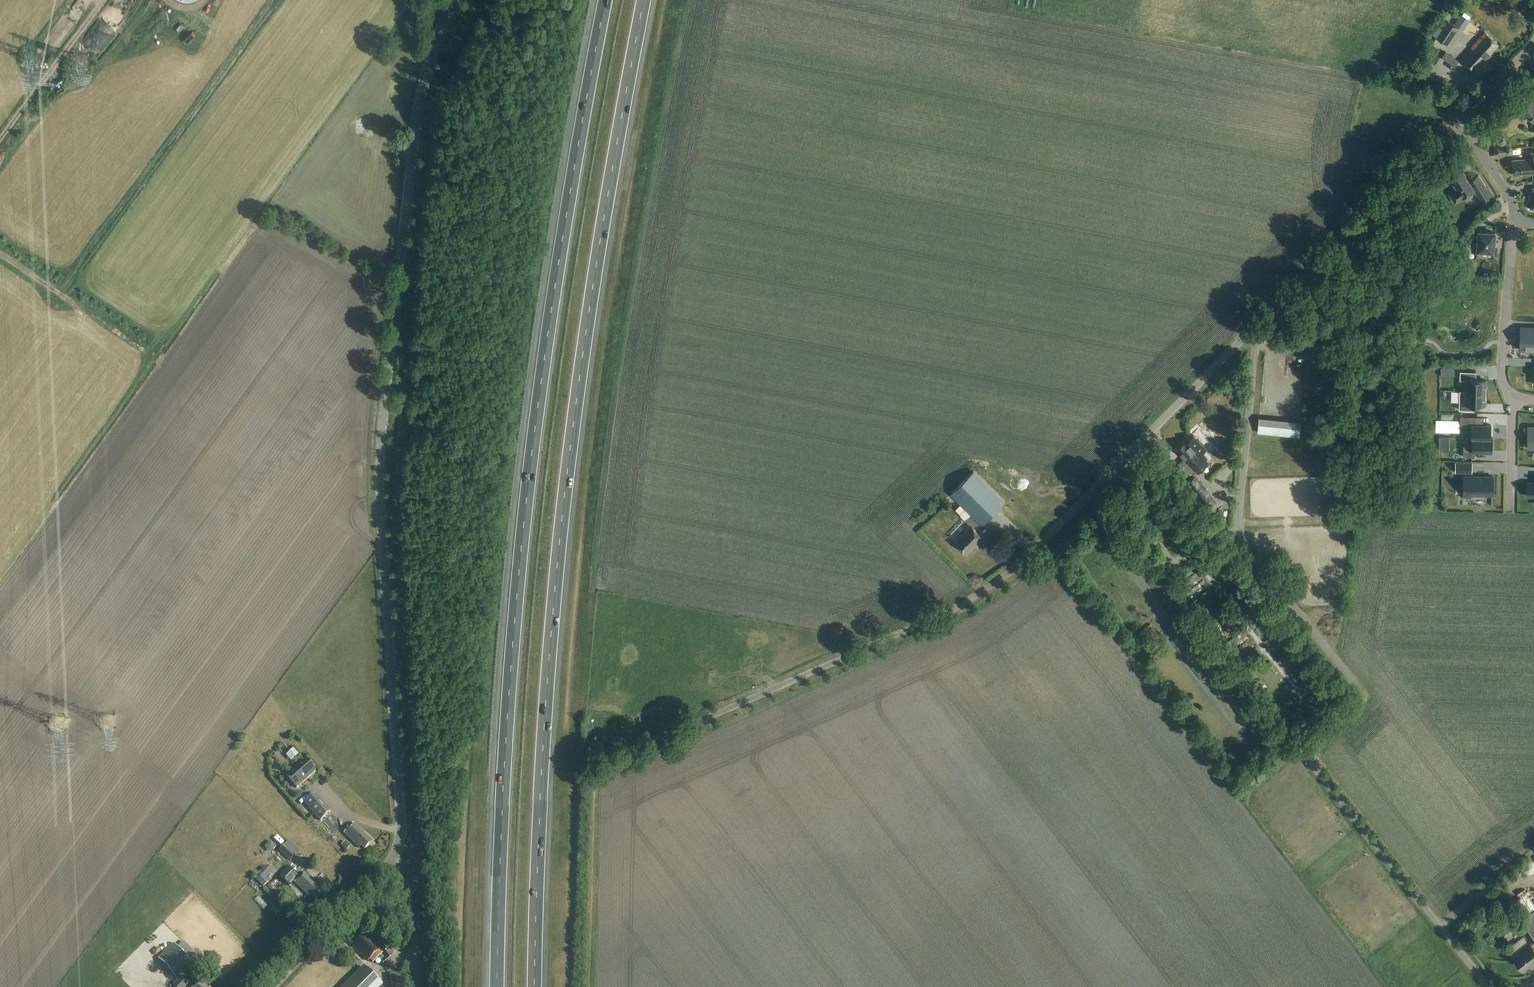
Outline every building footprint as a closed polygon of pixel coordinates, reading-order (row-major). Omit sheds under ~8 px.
[(1448,21),(1437,38),(1448,46),(1459,29),(1467,34),(1472,28),(1464,23),(1466,21),(1456,14),(1450,23),(1448,21)] [(101,53),(115,38),(105,30),(91,45),(101,53)] [(1475,74),(1488,59),(1486,58),(1498,44),(1485,32),(1468,51),(1468,52),(1460,61),(1475,74)] [(1433,65),(1425,59),(1414,75),(1423,81),(1433,65)] [(1522,93),(1513,105),(1532,121),(1533,121),(1533,103),(1522,93)] [(1521,175),(1521,174),(1533,173),(1533,151),(1526,151),(1527,159),(1513,160),(1514,175),(1521,175)] [(1477,194),(1478,194),(1485,204),(1495,198),(1487,187),(1478,174),(1470,180),(1463,170),(1450,178),(1457,188),(1449,193),(1455,203),(1475,190),(1477,194)] [(1493,251),(1495,233),(1479,231),(1478,237),(1475,236),(1470,232),(1460,244),(1465,249),(1468,246),(1469,247),(1471,248),(1472,249),(1474,249),(1476,250),(1477,250),(1493,251)] [(1439,247),(1435,252),(1441,256),(1444,250),(1439,247)] [(1530,328),(1523,328),(1523,341),(1520,341),(1520,344),(1520,350),(1524,350),(1524,352),(1533,352),(1533,328),(1530,328)] [(1485,392),(1486,392),(1487,380),(1476,380),(1477,372),(1461,371),(1460,380),(1466,380),(1466,391),(1460,391),(1460,392),(1470,392),(1479,392),(1485,392)] [(1486,405),(1486,392),(1485,392),(1479,392),(1470,392),(1460,392),(1460,410),(1472,410),(1472,404),(1486,405)] [(1475,425),(1475,417),(1466,416),(1461,416),(1461,429),(1469,429),(1469,438),(1492,438),(1494,438),(1492,438),(1492,425),(1484,425),(1475,425)] [(1300,422),(1260,418),(1259,433),(1299,436),(1300,422)] [(1493,452),(1494,438),(1492,438),(1469,438),(1472,438),(1472,446),(1466,446),(1464,446),(1464,457),(1475,457),(1475,451),(1493,452)] [(1194,449),(1185,441),(1175,451),(1184,460),(1182,461),(1193,472),(1207,459),(1195,448),(1194,449)] [(1456,465),(1456,472),(1472,472),(1472,464),(1456,464),(1456,465)] [(982,525),(1004,503),(973,472),(951,494),(971,514),(965,521),(970,526),(954,543),(966,555),(983,538),(975,531),(981,525),(982,525)] [(1494,477),(1464,476),(1463,495),(1493,495),(1494,477)] [(1203,489),(1194,477),(1186,483),(1196,496),(1197,496),(1203,503),(1211,497),(1204,488),(1203,489)] [(1341,501),(1353,501),(1353,483),(1342,483),(1341,501)] [(1211,543),(1218,537),(1215,533),(1207,538),(1211,543)] [(1206,590),(1212,587),(1209,580),(1202,584),(1206,590)] [(290,755),(297,761),(306,752),(299,745),(290,755)] [(298,789),(317,773),(306,761),(288,777),(298,789)] [(322,821),(332,813),(316,794),(306,803),(322,821)] [(365,850),(373,842),(354,824),(345,834),(360,849),(362,847),(365,850)] [(290,862),(300,851),(289,840),(279,851),(290,862)] [(346,841),(342,845),(347,850),(351,845),(346,841)] [(264,888),(270,882),(266,878),(271,873),(265,868),(254,879),(264,888)] [(289,886),(297,877),(289,869),(280,878),(289,886)] [(316,901),(324,891),(305,873),(295,883),(311,899),(312,898),(316,901)] [(1514,911),(1510,904),(1504,907),(1509,914),(1514,911)] [(1522,922),(1533,938),(1533,913),(1522,922)] [(383,948),(389,941),(382,934),(376,941),(383,948)] [(373,963),(382,953),(379,950),(364,936),(355,945),(357,946),(355,948),(368,961),(369,960),(373,963)] [(1530,943),(1529,942),(1529,943),(1524,936),(1508,948),(1513,955),(1523,969),(1531,963),(1533,966),(1533,940),(1530,943)] [(390,958),(398,951),(391,942),(383,949),(390,958)] [(184,956),(174,945),(158,959),(162,964),(148,976),(153,981),(167,969),(168,970),(184,956)] [(383,985),(364,967),(344,986),(381,986),(383,985)] [(391,986),(406,986),(404,973),(389,975),(391,986)] [(189,984),(182,977),(174,986),(186,986),(189,984)]
